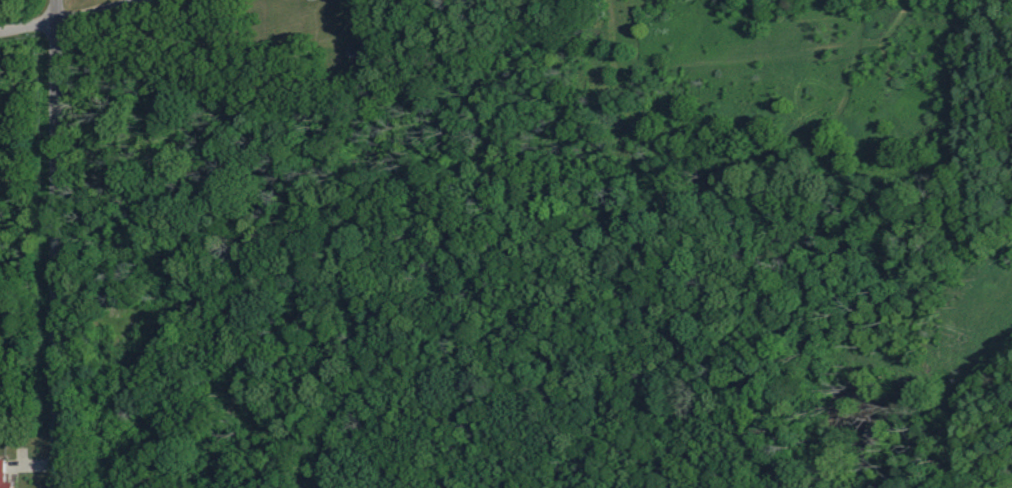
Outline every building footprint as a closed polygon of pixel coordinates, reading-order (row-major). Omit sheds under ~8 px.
[(14,482),(5,482),(6,460),(0,460),(0,487),(14,487),(14,482)]
